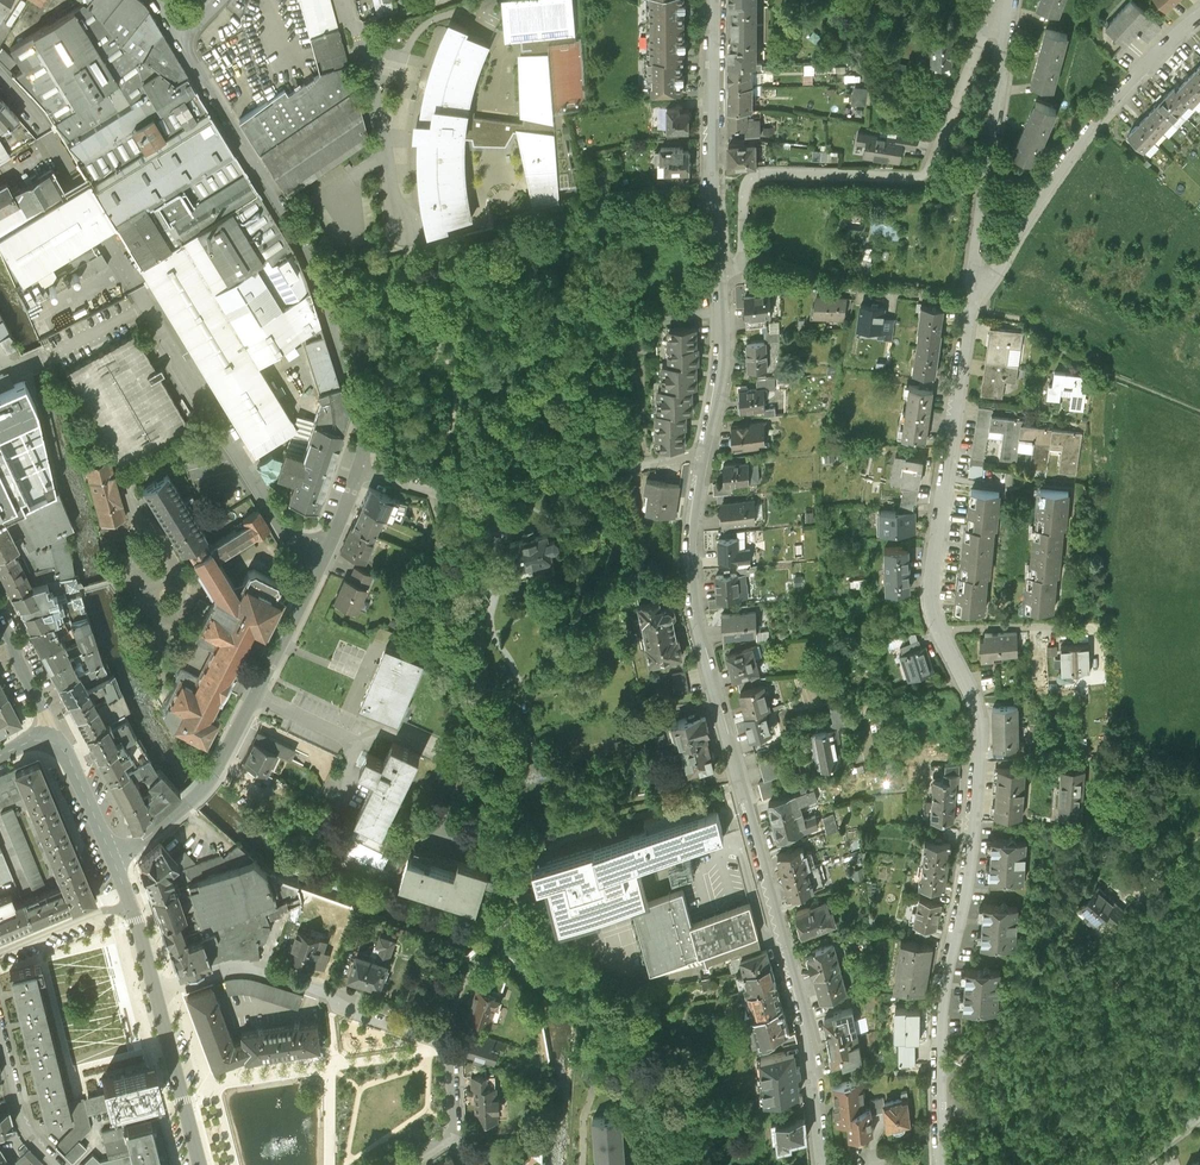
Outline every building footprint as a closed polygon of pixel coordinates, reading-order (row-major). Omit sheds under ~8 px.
[(4,9),(19,19),(29,3),(24,0),(9,0),(4,8),(4,9)] [(79,164),(88,180),(91,185),(112,219),(112,220),(115,224),(125,240),(139,263),(138,264),(139,266),(140,266),(150,283),(247,443),(290,417),(256,362),(320,324),(306,278),(291,241),(261,194),(203,100),(187,73),(174,81),(121,42),(98,13),(87,5),(83,2),(79,0),(58,14),(59,17),(56,19),(54,15),(47,19),(49,23),(10,47),(23,68),(13,74),(26,87),(30,91),(48,111),(75,156),(76,159),(79,164)] [(174,81),(187,73),(147,7),(144,3),(142,0),(80,0),(87,5),(98,13),(121,42),(174,81)] [(239,117),(286,190),(369,138),(330,0),(300,0),(320,72),(287,92),(284,87),(279,90),(266,98),(239,117)] [(575,33),(572,0),(504,0),(507,38),(521,37),(575,33)] [(647,21),(684,20),(684,0),(647,0),(647,21)] [(756,24),(756,0),(730,0),(730,10),(733,10),(734,24),(756,24)] [(880,12),(900,11),(900,0),(883,0),(880,0),(880,12)] [(1037,8),(1059,16),(1065,0),(1040,0),(1037,8)] [(1162,24),(1134,0),(1129,0),(1108,23),(1127,40),(1136,30),(1148,40),(1162,24)] [(468,28),(451,20),(445,34),(439,49),(433,65),(431,73),(428,87),(426,95),(424,104),(422,117),(418,117),(417,124),(416,133),(421,133),(420,146),(420,163),(421,175),(422,186),(423,199),(426,213),(429,227),(430,234),(449,229),(447,225),(471,219),(471,217),(469,211),(468,206),(467,197),(465,183),(464,169),(464,163),(464,156),(464,145),(464,136),(473,137),(474,143),(506,144),(515,130),(519,131),(519,129),(553,133),(553,121),(528,116),(527,123),(474,114),(475,110),(468,108),(470,98),(472,88),(475,76),(480,63),(485,50),(489,42),(466,32),(468,28)] [(684,20),(647,21),(647,54),(681,53),(685,53),(684,20)] [(756,63),(756,24),(734,24),(733,38),(729,38),(729,62),(753,63),(756,63)] [(971,34),(973,33),(975,26),(956,25),(956,37),(964,38),(966,38),(968,37),(970,36),(971,34)] [(1053,91),(1067,35),(1046,29),(1031,85),(1053,91)] [(553,133),(558,188),(576,186),(572,167),(576,166),(567,125),(563,125),(560,110),(585,105),(580,40),(576,40),(575,33),(521,37),(522,49),(525,48),(526,54),(547,53),(553,121),(553,133)] [(953,40),(932,39),(931,67),(946,68),(952,68),(952,60),(955,59),(957,57),(956,53),(952,51),(953,40)] [(8,69),(16,61),(1,47),(0,48),(0,61),(8,69)] [(528,116),(553,121),(547,53),(526,54),(521,54),(523,115),(528,116)] [(682,88),(681,53),(647,54),(645,54),(645,72),(649,72),(649,89),(682,88)] [(728,84),(752,84),(753,67),(753,63),(729,62),(728,84)] [(946,76),(946,68),(931,67),(931,75),(946,76)] [(1199,94),(1199,76),(1194,70),(1185,80),(1199,94)] [(1189,102),(1192,104),(1199,96),(1199,94),(1185,80),(1176,89),(1189,102)] [(728,108),(746,108),(752,108),(752,84),(728,84),(728,108)] [(1165,96),(1181,111),(1189,102),(1176,89),(1174,87),(1165,96)] [(864,104),(866,90),(855,88),(853,103),(864,104)] [(1156,106),(1172,121),(1181,111),(1165,96),(1156,106)] [(2,100),(0,101),(0,128),(0,129),(18,118),(2,100)] [(681,102),(668,102),(668,127),(680,127),(689,127),(689,118),(691,116),(692,115),(692,110),(691,109),(689,107),(684,107),(684,103),(681,103),(681,102)] [(1031,163),(1053,111),(1033,103),(1011,155),(1031,163)] [(1147,115),(1163,130),(1172,121),(1156,106),(1147,115)] [(746,108),(728,108),(728,125),(746,125),(746,132),(760,131),(760,120),(751,120),(746,120),(746,117),(746,114),(746,108)] [(1147,115),(1138,125),(1153,140),(1163,130),(1147,115)] [(770,132),(769,120),(760,120),(760,131),(770,132)] [(1153,140),(1138,125),(1129,135),(1144,150),(1153,140)] [(558,188),(553,133),(519,129),(519,131),(535,206),(556,201),(553,188),(558,188)] [(896,140),(858,133),(856,144),(866,146),(863,158),(899,164),(902,149),(904,142),(896,140)] [(896,140),(904,142),(902,149),(916,152),(918,138),(914,137),(897,133),(896,140)] [(754,139),(728,139),(728,162),(755,162),(755,158),(754,139)] [(9,155),(8,154),(0,140),(0,161),(9,155)] [(661,156),(660,156),(660,168),(677,168),(689,168),(689,167),(692,165),(691,159),(689,157),(689,147),(680,147),(680,143),(661,143),(661,156)] [(828,152),(812,150),(811,159),(827,161),(828,152)] [(30,216),(68,193),(53,168),(15,191),(30,216)] [(677,177),(689,177),(689,168),(677,168),(677,177)] [(91,185),(88,180),(68,193),(30,216),(0,234),(0,246),(22,281),(115,224),(112,220),(112,219),(91,185)] [(16,200),(5,183),(0,185),(0,211),(16,200)] [(897,236),(897,225),(885,224),(885,236),(897,236)] [(102,277),(112,271),(97,246),(70,260),(74,267),(77,265),(83,276),(96,268),(102,277)] [(14,288),(24,307),(48,295),(37,276),(14,288)] [(771,292),(746,293),(746,323),(761,323),(767,322),(766,315),(771,314),(771,292)] [(846,299),(816,295),(814,315),(844,319),(846,299)] [(91,310),(102,305),(98,296),(86,301),(91,310)] [(872,307),(861,305),(857,329),(881,332),(884,309),(881,308),(882,305),(872,303),(872,307)] [(919,329),(940,332),(944,307),(922,304),(918,329),(919,329)] [(9,331),(0,314),(0,335),(9,331)] [(695,359),(700,359),(700,340),(698,340),(697,322),(669,323),(670,341),(673,341),(673,359),(695,359)] [(305,341),(321,391),(339,385),(320,325),(309,332),(311,339),(305,341)] [(1023,331),(991,326),(986,360),(1007,363),(1010,343),(1021,345),(1023,331)] [(940,332),(919,329),(913,372),(922,373),(935,375),(936,375),(942,333),(940,332)] [(9,331),(0,335),(0,340),(7,353),(15,348),(11,342),(14,340),(9,331)] [(135,331),(66,371),(120,465),(189,425),(159,374),(163,371),(160,365),(156,367),(135,331)] [(767,358),(766,340),(747,341),(748,368),(768,367),(767,358)] [(295,346),(286,352),(289,357),(299,352),(295,346)] [(665,359),(666,383),(692,383),(695,383),(695,359),(673,359),(665,359)] [(1007,363),(986,360),(981,394),(1003,397),(1006,377),(1017,378),(1019,365),(1007,363)] [(1088,374),(1055,369),(1053,383),(1049,382),(1048,395),(1060,397),(1062,385),(1073,387),(1070,406),(1083,408),(1088,374)] [(935,375),(922,373),(921,380),(934,382),(935,375)] [(757,386),(740,386),(741,407),(764,406),(765,406),(765,396),(768,395),(767,387),(775,387),(775,375),(757,376),(757,386)] [(4,517),(56,491),(35,403),(24,380),(0,391),(0,519),(4,517)] [(934,382),(921,380),(920,387),(933,389),(934,382)] [(663,383),(664,408),(689,407),(693,407),(692,383),(666,383),(663,383)] [(278,474),(278,473),(294,478),(287,497),(297,501),(296,503),(305,507),(306,504),(315,507),(348,413),(339,385),(321,391),(318,392),(321,402),(314,421),(302,456),(284,449),(281,458),(272,455),(271,453),(258,461),(260,464),(257,466),(266,481),(278,474)] [(920,387),(907,386),(904,412),(916,413),(929,415),(933,389),(920,387)] [(659,423),(660,443),(687,443),(686,423),(689,423),(689,407),(664,408),(661,408),(662,423),(659,423)] [(992,410),(979,408),(969,479),(982,481),(992,416),(992,410)] [(916,413),(904,412),(901,437),(926,440),(929,415),(916,413)] [(1022,424),(1022,420),(992,416),(990,430),(1004,432),(1000,458),(1017,460),(1019,444),(1022,424)] [(765,421),(732,422),(732,429),(730,432),(730,437),(732,439),(732,446),(734,446),(734,440),(743,440),(743,446),(760,445),(759,440),(766,440),(765,421)] [(1053,429),(1022,424),(1019,444),(1033,446),(1031,466),(1047,469),(1051,440),(1053,429)] [(1082,431),(1053,427),(1053,429),(1051,440),(1064,442),(1060,469),(1076,472),(1082,431)] [(858,453),(847,453),(847,468),(858,468),(858,453)] [(896,454),(892,479),(919,484),(923,458),(896,454)] [(125,516),(109,459),(85,465),(101,523),(125,516)] [(749,459),(724,460),(724,479),(724,481),(731,481),(750,480),(750,479),(759,479),(758,459),(749,459)] [(166,472),(143,486),(172,534),(171,534),(175,540),(176,540),(181,549),(187,546),(203,536),(205,535),(166,472)] [(678,493),(680,481),(647,476),(645,488),(652,489),(649,509),(675,513),(677,500),(674,499),(675,493),(678,493)] [(731,481),(724,481),(724,479),(713,479),(714,491),(732,491),(731,481)] [(392,496),(369,486),(361,504),(385,515),(393,520),(397,509),(406,511),(407,503),(408,501),(395,498),(392,496)] [(901,504),(913,503),(915,503),(918,489),(904,487),(901,504)] [(394,488),(392,496),(395,498),(408,501),(407,503),(418,504),(418,494),(394,488)] [(1037,488),(1034,524),(1064,527),(1067,527),(1070,491),(1037,488)] [(59,578),(74,576),(65,532),(73,528),(58,490),(56,491),(4,517),(17,543),(11,546),(15,553),(21,550),(25,559),(32,556),(33,560),(37,568),(55,564),(59,578)] [(968,490),(964,525),(994,528),(997,529),(1000,493),(968,490)] [(754,497),(723,499),(723,501),(720,504),(723,508),(724,520),(745,519),(755,519),(754,497)] [(385,515),(361,504),(351,525),(375,536),(385,515)] [(209,544),(216,556),(253,533),(253,535),(268,526),(257,509),(243,518),(245,522),(209,544)] [(397,509),(393,520),(401,524),(406,511),(397,509)] [(899,511),(881,511),(881,532),(915,530),(914,510),(913,510),(899,511)] [(0,519),(0,551),(11,546),(17,543),(4,517),(0,519)] [(1034,524),(1032,524),(1027,569),(1058,572),(1060,572),(1064,527),(1034,524)] [(97,527),(101,541),(110,539),(105,525),(97,527)] [(375,536),(351,525),(340,549),(364,560),(375,536)] [(964,525),(962,525),(958,571),(988,574),(990,574),(994,528),(964,525)] [(548,532),(512,540),(517,566),(544,560),(546,572),(555,570),(553,558),(548,532)] [(130,533),(110,539),(101,541),(105,554),(134,545),(130,533)] [(736,534),(719,534),(720,555),(738,555),(738,557),(750,557),(750,546),(738,546),(738,534),(736,534)] [(281,596),(274,592),(278,585),(276,579),(254,567),(248,569),(244,577),(243,577),(237,589),(216,556),(209,544),(208,545),(203,536),(187,546),(198,565),(193,568),(208,592),(211,590),(214,594),(213,597),(214,597),(200,624),(198,623),(174,671),(178,673),(162,707),(170,722),(205,740),(218,713),(210,710),(218,694),(219,694),(223,686),(228,676),(232,668),(232,667),(252,626),(263,632),(281,596)] [(908,545),(885,546),(885,556),(886,556),(886,578),(886,588),(909,587),(909,570),(910,570),(910,563),(908,563),(908,545)] [(0,551),(0,571),(10,591),(44,581),(59,578),(55,564),(37,568),(33,560),(28,563),(32,570),(31,571),(30,570),(28,571),(24,563),(21,564),(15,553),(11,546),(0,551)] [(736,562),(737,569),(738,568),(738,570),(744,569),(744,570),(750,570),(749,568),(752,568),(751,561),(736,562)] [(351,574),(368,581),(371,574),(354,567),(351,574)] [(737,569),(717,570),(719,594),(725,594),(740,593),(739,579),(745,579),(744,570),(744,569),(738,570),(738,568),(737,569)] [(1026,569),(1022,605),(1054,608),(1058,572),(1027,569),(1026,569)] [(956,570),(952,606),(985,609),(988,574),(958,571),(956,570)] [(368,581),(351,574),(349,579),(344,577),(333,600),(338,602),(337,603),(338,606),(343,608),(346,607),(346,606),(355,610),(368,581)] [(19,609),(29,627),(51,621),(69,616),(70,622),(88,617),(79,591),(74,576),(59,578),(44,581),(10,591),(19,609)] [(668,588),(682,585),(680,577),(666,580),(668,588)] [(647,628),(675,622),(673,611),(676,607),(675,602),(671,599),(667,600),(665,593),(639,598),(643,616),(644,616),(647,628)] [(719,603),(725,601),(725,594),(719,594),(709,595),(710,604),(719,603)] [(756,607),(723,608),(723,629),(739,629),(757,629),(756,607)] [(59,632),(62,638),(75,632),(90,624),(88,617),(70,622),(69,616),(51,621),(58,633),(59,632)] [(58,633),(51,621),(29,627),(41,650),(62,638),(59,632),(58,633)] [(675,622),(647,628),(649,638),(647,638),(651,656),(653,656),(654,661),(666,658),(665,653),(683,650),(679,632),(677,632),(675,622)] [(96,642),(90,624),(75,632),(80,643),(77,644),(77,643),(71,646),(71,647),(66,649),(64,645),(65,644),(62,638),(41,650),(49,666),(71,654),(96,642)] [(739,629),(723,629),(723,637),(739,637),(739,629)] [(980,636),(981,657),(994,657),(993,653),(1018,652),(1017,630),(985,631),(985,636),(980,636)] [(904,650),(923,644),(921,636),(902,642),(904,650)] [(101,659),(96,642),(71,654),(49,666),(58,682),(78,671),(101,659)] [(752,642),(727,648),(733,672),(749,668),(757,666),(759,666),(752,642)] [(931,656),(927,643),(923,644),(904,650),(907,661),(903,662),(908,678),(930,671),(926,658),(931,656)] [(1090,643),(1061,643),(1061,667),(1060,667),(1057,669),(1057,675),(1060,677),(1073,677),(1073,670),(1090,669),(1090,643)] [(372,680),(361,705),(399,722),(425,662),(420,659),(422,656),(417,654),(415,657),(387,645),(372,680)] [(140,661),(147,677),(156,673),(157,673),(150,657),(149,658),(142,661),(141,661),(140,661)] [(101,659),(78,671),(58,682),(67,699),(109,677),(101,659)] [(686,665),(673,668),(677,689),(690,686),(686,665)] [(757,666),(749,668),(751,675),(752,675),(760,673),(757,666)] [(1008,666),(994,667),(997,694),(1010,693),(1008,666)] [(147,677),(154,695),(161,692),(160,690),(163,688),(162,687),(159,682),(160,681),(159,680),(156,673),(147,677)] [(114,674),(109,677),(67,699),(76,716),(96,705),(89,692),(94,694),(104,689),(108,699),(116,695),(122,693),(114,674)] [(741,686),(754,682),(752,675),(751,675),(738,678),(740,687),(741,686)] [(754,682),(741,686),(747,709),(766,704),(770,703),(764,680),(754,682)] [(502,689),(505,695),(515,690),(512,683),(502,689)] [(129,711),(122,693),(116,695),(108,699),(96,705),(76,716),(85,733),(123,713),(124,714),(129,711)] [(0,701),(0,734),(21,723),(7,697),(0,701)] [(835,716),(844,715),(842,702),(832,704),(835,716)] [(766,704),(747,709),(745,710),(751,734),(765,730),(772,728),(766,704)] [(1017,725),(1017,706),(994,706),(994,726),(1017,725)] [(679,740),(708,733),(706,726),(710,725),(706,710),(701,711),(701,710),(696,712),(695,708),(689,710),(690,713),(679,716),(680,717),(668,720),(670,729),(671,732),(676,730),(679,740)] [(124,714),(123,713),(85,733),(97,756),(122,743),(135,736),(124,714)] [(830,727),(813,731),(814,740),(818,739),(823,765),(840,762),(836,740),(840,739),(837,726),(846,725),(844,715),(835,716),(835,719),(829,721),(830,727)] [(1018,745),(1017,725),(994,726),(995,746),(1018,745)] [(295,748),(257,729),(253,739),(276,750),(275,751),(290,758),(295,748)] [(673,742),(671,732),(670,729),(655,733),(659,746),(673,742)] [(755,747),(769,743),(765,730),(751,734),(755,747)] [(679,740),(678,741),(681,752),(686,751),(690,766),(715,759),(708,733),(679,740)] [(136,765),(148,758),(135,736),(122,743),(136,765)] [(519,736),(512,737),(516,756),(523,755),(519,736)] [(276,750),(253,739),(242,760),(265,772),(275,751),(276,750)] [(420,755),(393,742),(384,761),(368,753),(361,768),(366,771),(376,776),(358,813),(356,816),(383,829),(420,755)] [(136,765),(122,743),(97,756),(110,780),(129,770),(128,769),(136,765)] [(775,754),(760,759),(764,777),(780,773),(775,754)] [(145,779),(148,783),(159,775),(158,773),(148,758),(136,765),(128,769),(129,770),(132,777),(141,772),(145,779)] [(25,798),(28,805),(53,794),(38,759),(0,775),(0,809),(25,798)] [(999,759),(998,766),(1013,767),(1013,759),(999,759)] [(950,772),(959,772),(960,762),(945,764),(945,771),(950,772)] [(1082,813),(1085,765),(1061,764),(1058,811),(1082,813)] [(1022,816),(1026,768),(1013,767),(998,766),(994,815),(1022,816)] [(124,807),(142,797),(136,784),(132,777),(129,770),(110,780),(124,807)] [(158,794),(146,804),(149,810),(148,811),(153,817),(180,794),(160,771),(158,773),(159,775),(148,783),(152,788),(158,794)] [(136,784),(145,779),(141,772),(132,777),(136,784)] [(950,772),(949,779),(957,780),(959,780),(959,772),(950,772)] [(777,791),(773,775),(759,779),(763,795),(777,791)] [(934,778),(933,802),(945,803),(945,802),(954,803),(954,802),(955,803),(957,780),(949,779),(934,778)] [(803,790),(769,798),(774,817),(802,809),(800,801),(816,797),(815,793),(816,792),(813,780),(801,782),(803,790)] [(124,807),(128,815),(133,829),(144,825),(153,817),(148,811),(149,810),(146,804),(158,794),(152,788),(150,790),(151,791),(147,795),(150,798),(145,802),(142,797),(124,807)] [(68,828),(53,794),(28,805),(42,839),(68,828)] [(556,852),(534,857),(539,876),(550,873),(556,892),(488,872),(489,870),(465,861),(459,859),(456,870),(417,857),(408,855),(400,880),(477,906),(486,879),(558,900),(559,903),(562,914),(629,896),(634,895),(651,958),(700,945),(705,943),(707,953),(742,943),(743,949),(762,944),(758,928),(759,928),(751,897),(734,902),(692,913),(692,912),(690,907),(689,902),(689,899),(687,893),(686,888),(685,882),(684,881),(683,881),(647,891),(639,861),(638,855),(682,843),(689,841),(724,832),(723,828),(718,809),(705,812),(703,802),(667,812),(645,817),(647,827),(645,828),(629,832),(603,839),(556,852)] [(954,820),(955,803),(954,802),(954,803),(945,802),(945,803),(933,802),(932,818),(954,820)] [(13,808),(0,814),(32,889),(45,884),(13,808)] [(802,809),(774,817),(779,835),(819,824),(816,814),(804,817),(802,809)] [(827,832),(837,831),(833,814),(823,816),(827,832)] [(384,847),(390,833),(370,825),(364,839),(384,847)] [(82,862),(68,828),(42,839),(56,873),(82,862)] [(1008,840),(992,838),(990,879),(1006,880),(1010,885),(1014,881),(1024,881),(1026,841),(1018,841),(1013,835),(1008,840)] [(924,861),(948,865),(952,842),(926,839),(925,846),(926,847),(924,861)] [(150,895),(176,886),(170,870),(177,863),(169,854),(160,843),(138,862),(150,895)] [(803,844),(778,851),(784,873),(808,867),(804,852),(805,852),(803,844)] [(182,869),(195,864),(195,862),(179,845),(169,854),(177,863),(182,869)] [(238,845),(223,857),(232,866),(234,866),(248,854),(238,845)] [(192,881),(176,886),(185,913),(191,911),(195,921),(210,962),(224,957),(230,956),(232,956),(241,955),(250,956),(253,956),(259,956),(259,942),(266,941),(271,928),(271,925),(269,921),(279,916),(278,905),(275,896),(278,895),(272,876),(248,854),(234,866),(232,866),(192,881)] [(192,881),(232,866),(223,857),(222,855),(195,864),(182,869),(192,881)] [(0,862),(0,882),(13,876),(6,860),(0,862)] [(948,865),(924,861),(922,876),(920,876),(919,884),(945,888),(948,865)] [(56,873),(61,885),(71,908),(97,897),(82,862),(56,873)] [(808,867),(784,873),(790,895),(825,886),(823,878),(821,879),(817,864),(808,867)] [(1103,883),(1097,878),(1079,898),(1090,908),(1087,911),(1095,919),(1116,896),(1103,884),(1103,883)] [(287,902),(290,909),(302,904),(298,888),(298,887),(281,881),(284,894),(287,902)] [(71,908),(61,885),(23,901),(33,924),(71,908)] [(150,895),(160,922),(185,913),(176,886),(150,895)] [(942,903),(920,898),(914,925),(917,925),(916,929),(922,931),(923,927),(936,930),(942,903)] [(811,905),(797,909),(800,920),(799,920),(797,923),(799,931),(802,932),(803,932),(821,928),(822,931),(837,927),(832,911),(830,912),(827,901),(820,902),(819,901),(818,901),(817,900),(816,900),(815,900),(814,900),(813,901),(812,901),(811,903),(811,904),(811,905)] [(33,924),(23,901),(15,904),(17,909),(0,916),(0,938),(33,924)] [(287,902),(278,905),(279,916),(287,919),(290,909),(287,902)] [(1000,906),(984,905),(981,945),(997,946),(1001,951),(1006,947),(1015,947),(1018,907),(1009,907),(1005,902),(1000,906)] [(302,904),(290,909),(287,919),(283,930),(293,933),(302,904)] [(347,930),(353,932),(360,911),(355,908),(347,930)] [(185,913),(160,922),(179,974),(210,962),(195,921),(191,911),(185,913)] [(328,940),(298,930),(289,958),(324,969),(329,953),(324,952),(328,940)] [(356,946),(361,933),(354,931),(349,944),(356,946)] [(372,954),(361,950),(360,953),(358,953),(350,977),(379,986),(380,986),(383,987),(390,969),(387,965),(395,940),(381,936),(378,945),(381,946),(377,959),(371,957),(372,954)] [(933,945),(902,940),(894,986),(926,991),(933,945)] [(745,964),(771,957),(767,943),(762,944),(743,949),(741,950),(745,964)] [(839,967),(833,943),(812,948),(813,952),(809,954),(808,954),(806,956),(808,962),(810,963),(811,963),(814,974),(839,967)] [(749,985),(777,977),(771,957),(745,964),(738,966),(741,977),(745,976),(747,985),(749,985)] [(44,1000),(36,963),(7,970),(16,1007),(44,1000)] [(982,970),(966,969),(963,1008),(979,1010),(983,1014),(988,1010),(998,1011),(1001,971),(991,971),(987,966),(982,970)] [(839,967),(814,974),(821,999),(846,992),(839,967)] [(485,986),(494,989),(500,991),(503,981),(488,976),(485,986)] [(747,1009),(783,1000),(777,977),(749,985),(751,991),(746,992),(749,1003),(746,1004),(747,1009)] [(303,995),(258,981),(252,979),(250,979),(243,978),(235,978),(233,978),(224,980),(228,995),(234,993),(235,993),(240,993),(245,993),(252,994),(298,1009),(303,995)] [(187,1007),(195,1028),(222,1018),(215,1001),(209,983),(182,993),(187,1007)] [(498,997),(499,994),(493,992),(494,989),(485,986),(484,989),(478,987),(468,1015),(469,1016),(467,1021),(477,1024),(479,1019),(490,1023),(496,1005),(499,1006),(502,998),(498,997)] [(375,1009),(390,1014),(393,1004),(379,999),(375,1009)] [(424,1009),(426,1001),(418,999),(416,1007),(424,1009)] [(53,1038),(44,1000),(16,1007),(25,1045),(53,1038)] [(783,1000),(747,1009),(754,1035),(759,1034),(760,1036),(781,1031),(781,1030),(790,1028),(783,1000)] [(827,1029),(828,1039),(857,1034),(863,1033),(861,1024),(855,1025),(852,1009),(834,1012),(834,1015),(824,1017),(825,1021),(824,1022),(825,1030),(827,1029)] [(920,1009),(896,1010),(896,1038),(900,1038),(915,1038),(920,1038),(919,1010),(920,1010),(920,1009)] [(222,1018),(195,1028),(210,1071),(241,1060),(238,1038),(230,1041),(222,1018)] [(316,1021),(275,1027),(280,1054),(320,1048),(316,1021)] [(783,1037),(798,1035),(796,1026),(790,1028),(781,1030),(781,1031),(783,1037)] [(238,1038),(241,1060),(280,1054),(275,1027),(237,1033),(238,1037),(238,1038)] [(861,1060),(857,1034),(828,1039),(830,1050),(829,1050),(830,1058),(832,1057),(833,1062),(843,1060),(843,1064),(861,1060)] [(506,1041),(486,1035),(483,1042),(499,1047),(498,1052),(503,1053),(506,1041)] [(62,1075),(53,1038),(25,1045),(34,1082),(62,1075)] [(483,1042),(470,1038),(465,1052),(475,1055),(485,1058),(495,1061),(498,1052),(499,1047),(483,1042)] [(916,1060),(915,1038),(900,1038),(901,1060),(916,1060)] [(794,1046),(762,1050),(763,1064),(762,1064),(763,1073),(764,1073),(766,1092),(794,1088),(799,1088),(797,1069),(801,1068),(800,1061),(796,1062),(794,1046)] [(483,1065),(485,1058),(475,1055),(473,1062),(483,1065)] [(122,1072),(100,1077),(103,1090),(89,1093),(89,1094),(88,1095),(92,1110),(118,1104),(123,1124),(150,1118),(144,1097),(149,1095),(149,1096),(154,1095),(154,1094),(161,1092),(154,1065),(147,1067),(147,1065),(133,1069),(134,1070),(122,1073),(122,1072)] [(476,1088),(476,1087),(488,1086),(487,1075),(487,1074),(472,1075),(472,1088),(476,1088)] [(496,1097),(495,1074),(487,1075),(488,1086),(476,1087),(476,1088),(478,1121),(498,1120),(497,1108),(500,1108),(500,1097),(496,1097)] [(68,1100),(62,1075),(34,1082),(42,1119),(70,1112),(68,1100)] [(866,1106),(863,1079),(834,1082),(836,1100),(833,1101),(834,1108),(837,1108),(838,1118),(850,1117),(850,1120),(848,1120),(850,1132),(874,1129),(872,1112),(871,1105),(866,1106)] [(803,1087),(799,1088),(794,1088),(796,1110),(805,1109),(803,1087)] [(904,1100),(885,1102),(886,1110),(889,1126),(894,1125),(895,1128),(897,1129),(901,1130),(905,1128),(907,1126),(906,1123),(912,1122),(908,1091),(902,1092),(904,1100)] [(79,1140),(91,1127),(84,1096),(68,1100),(70,1112),(74,1126),(55,1146),(64,1155),(79,1140)] [(870,1098),(871,1105),(872,1112),(886,1110),(885,1102),(885,1096),(870,1098)] [(8,1107),(6,1099),(0,1101),(0,1111),(8,1107)] [(13,1124),(8,1107),(0,1111),(0,1132),(13,1124)] [(796,1110),(777,1112),(779,1132),(779,1137),(792,1136),(792,1132),(807,1130),(805,1109),(796,1110)] [(622,1112),(593,1115),(597,1164),(626,1164),(622,1112)] [(150,1118),(123,1124),(130,1152),(133,1162),(159,1155),(150,1118)] [(108,1157),(130,1152),(123,1124),(102,1130),(108,1157)] [(94,1140),(91,1127),(79,1140),(87,1147),(94,1140)] [(64,1155),(72,1162),(87,1147),(79,1140),(64,1155)] [(17,1161),(21,1164),(36,1164),(41,1162),(28,1148),(27,1148),(26,1147),(25,1147),(22,1149),(22,1150),(23,1152),(17,1158),(17,1159),(17,1160),(17,1161)] [(133,1162),(130,1152),(108,1157),(100,1159),(92,1152),(80,1164),(133,1164),(133,1162)] [(133,1162),(133,1164),(162,1164),(159,1155),(133,1162)] [(5,1156),(0,1159),(0,1164),(10,1164),(5,1156)] [(438,1164),(458,1164),(452,1156),(438,1164)] [(1192,1164),(1199,1164),(1199,1158),(1199,1157),(1193,1159),(1195,1164),(1192,1164)]
